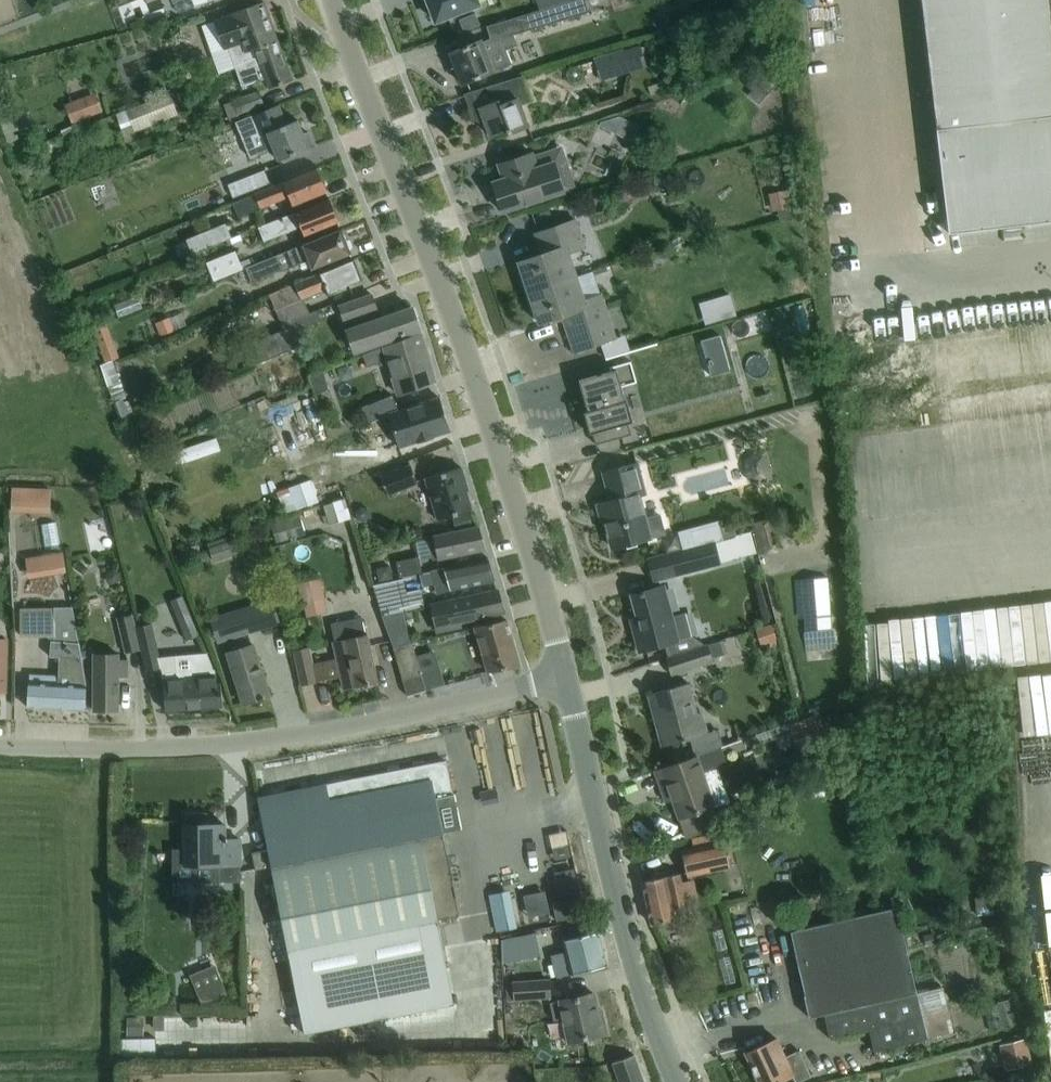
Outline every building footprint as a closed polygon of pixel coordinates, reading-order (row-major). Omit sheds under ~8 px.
[(427,12),(430,10),(435,21),(478,4),(477,0),(422,0),(427,12)] [(587,12),(583,0),(580,0),(572,2),(540,12),(485,27),(489,39),(480,42),(480,41),(449,53),(461,83),(511,64),(506,50),(517,46),(514,34),(587,12)] [(540,12),(572,2),(571,0),(535,0),(540,12)] [(947,234),(1050,222),(1050,8),(1050,0),(920,0),(947,234)] [(260,46),(277,40),(263,1),(212,20),(223,50),(227,48),(233,67),(236,64),(263,55),(260,46)] [(475,14),(459,20),(463,32),(479,25),(475,14)] [(236,64),(233,67),(240,85),(265,76),(269,87),(291,80),(277,40),(260,46),(263,55),(236,64)] [(595,67),(600,82),(647,68),(640,44),(592,58),(593,61),(580,64),(582,71),(595,67)] [(531,101),(521,76),(463,94),(472,117),(474,116),(475,118),(480,120),(483,119),(490,136),(506,130),(508,135),(528,127),(520,106),(531,101)] [(171,92),(152,100),(128,110),(135,130),(177,114),(172,101),(198,91),(195,83),(171,92)] [(239,113),(264,104),(259,91),(235,100),(239,113)] [(101,111),(94,92),(63,105),(71,123),(101,111)] [(279,104),(235,123),(249,156),(273,146),(278,160),(289,156),(309,148),(308,146),(312,144),(308,132),(303,134),(297,120),(296,121),(287,124),(279,104)] [(17,139),(14,131),(20,129),(15,116),(0,121),(9,143),(17,139)] [(631,142),(639,126),(619,116),(601,121),(599,125),(631,142)] [(533,156),(532,153),(497,164),(502,179),(492,182),(502,212),(575,188),(562,147),(533,156)] [(255,193),(231,203),(236,215),(260,206),(288,195),(292,205),(306,199),(326,191),(317,168),(297,176),(255,193)] [(233,196),(268,181),(263,169),(228,184),(233,196)] [(329,198),(309,206),(269,223),(269,224),(258,228),(263,240),(300,225),(304,235),(338,221),(329,198)] [(786,200),(761,208),(767,227),(793,219),(786,200)] [(528,292),(577,276),(569,252),(585,247),(576,220),(555,227),(534,233),(541,254),(518,262),(528,292)] [(202,249),(233,236),(227,223),(196,235),(202,249)] [(351,253),(341,229),(245,267),(249,279),(250,279),(251,282),(281,270),(282,271),(307,261),(311,269),(351,253)] [(233,236),(231,237),(229,237),(233,247),(236,250),(240,249),(242,247),(243,243),(239,234),(233,236)] [(205,261),(212,280),(241,269),(235,251),(205,261)] [(353,259),(333,267),(268,293),(274,307),(300,297),(300,299),(325,289),(327,293),(361,279),(353,259)] [(577,276),(528,292),(538,323),(561,315),(573,352),(601,343),(605,357),(627,350),(622,336),(615,338),(600,294),(585,299),(577,276)] [(370,294),(350,301),(338,305),(354,352),(419,330),(411,308),(377,319),(374,310),(376,310),(370,294)] [(729,294),(706,300),(712,322),(735,315),(729,294)] [(316,311),(290,321),(295,331),(320,321),(316,311)] [(107,325),(93,329),(105,362),(111,360),(118,357),(107,325)] [(291,327),(243,346),(251,365),(298,346),(291,327)] [(420,332),(362,354),(367,366),(402,353),(408,371),(392,377),(398,394),(434,380),(420,332)] [(105,362),(97,365),(111,403),(112,402),(122,398),(125,397),(111,360),(105,362)] [(636,382),(630,361),(609,367),(610,371),(578,380),(590,423),(589,423),(595,444),(631,435),(627,423),(632,421),(626,400),(624,400),(620,386),(636,382)] [(321,370),(317,371),(308,374),(314,395),(328,390),(321,370)] [(368,421),(393,412),(398,410),(393,395),(362,406),(368,421)] [(440,399),(388,416),(399,447),(450,430),(440,399)] [(296,405),(250,423),(265,459),(311,441),(296,405)] [(772,481),(764,450),(748,455),(746,457),(744,460),(743,464),(744,471),(745,476),(747,480),(750,483),(752,484),(754,485),(772,481)] [(624,467),(603,472),(610,501),(604,503),(608,517),(604,518),(611,548),(632,542),(666,533),(661,513),(643,518),(638,496),(644,494),(636,463),(624,467)] [(409,465),(378,477),(386,495),(416,482),(409,465)] [(465,482),(460,467),(424,478),(437,520),(471,510),(463,483),(465,482)] [(286,512),(317,501),(309,480),(279,491),(286,512)] [(10,512),(49,514),(50,488),(11,487),(10,512)] [(345,497),(325,503),(331,524),(351,518),(345,497)] [(299,514),(269,522),(276,541),(304,533),(299,514)] [(777,551),(768,518),(750,523),(759,556),(777,551)] [(484,548),(478,527),(454,532),(424,537),(431,559),(462,553),(484,548)] [(700,527),(678,533),(683,550),(705,543),(700,527)] [(208,548),(212,561),(237,553),(233,540),(208,548)] [(683,550),(647,559),(654,582),(721,563),(715,541),(705,543),(683,550)] [(11,562),(23,562),(24,542),(12,542),(11,562)] [(62,553),(54,554),(57,575),(66,573),(62,553)] [(417,557),(396,561),(399,577),(420,572),(417,557)] [(494,580),(488,558),(465,563),(430,569),(435,583),(447,580),(450,589),(494,580)] [(76,559),(72,566),(81,572),(85,565),(76,559)] [(107,571),(104,576),(106,582),(112,585),(116,583),(119,578),(118,573),(113,570),(107,571)] [(763,580),(766,592),(781,588),(778,576),(763,580)] [(323,597),(319,579),(297,584),(301,602),(323,597)] [(435,587),(402,596),(395,597),(396,602),(380,606),(382,614),(398,610),(399,611),(403,610),(438,601),(435,587)] [(666,658),(704,645),(691,636),(684,612),(669,617),(661,587),(631,594),(641,629),(634,631),(639,650),(661,644),(666,658)] [(503,611),(497,590),(429,604),(438,636),(455,632),(452,622),(503,611)] [(199,636),(182,595),(170,601),(187,641),(199,636)] [(273,599),(221,615),(229,640),(281,624),(273,599)] [(69,607),(19,608),(20,636),(50,637),(49,656),(58,657),(57,678),(29,676),(27,707),(84,710),(85,688),(69,607)] [(384,616),(388,631),(406,626),(403,611),(384,616)] [(139,650),(130,615),(116,618),(125,653),(139,650)] [(377,682),(367,634),(365,635),(361,617),(330,624),(334,642),(332,642),(336,660),(312,666),(316,682),(340,676),(343,689),(377,682)] [(519,665),(506,620),(474,627),(487,671),(519,665)] [(160,668),(150,624),(136,627),(145,671),(160,668)] [(771,625),(755,630),(760,646),(768,643),(769,647),(777,644),(771,625)] [(718,640),(704,645),(666,658),(671,674),(710,661),(709,659),(723,654),(718,640)] [(401,679),(420,673),(410,643),(392,648),(401,679)] [(269,695),(262,674),(253,644),(226,653),(242,703),(269,695)] [(316,682),(312,666),(308,647),(293,651),(301,685),(316,682)] [(176,679),(163,680),(166,711),(221,706),(219,683),(216,683),(214,669),(213,669),(206,653),(174,656),(176,679)] [(127,676),(127,661),(118,661),(118,654),(93,654),(93,689),(92,711),(118,711),(118,676),(127,676)] [(686,683),(671,687),(650,692),(664,745),(706,734),(701,715),(695,717),(686,683)] [(715,806),(703,772),(697,755),(674,763),(653,770),(660,788),(667,785),(679,817),(678,818),(685,838),(719,819),(715,806)] [(257,796),(267,849),(271,866),(287,948),(295,991),(445,961),(437,919),(458,915),(435,799),(452,795),(446,760),(258,797),(258,796),(257,796)] [(184,813),(184,835),(185,865),(218,865),(218,882),(240,881),(239,839),(226,840),(226,836),(224,836),(224,824),(204,824),(204,813),(184,813)] [(686,875),(712,869),(729,866),(724,841),(680,850),(686,875)] [(562,847),(549,848),(551,866),(564,865),(562,847)] [(255,869),(271,866),(267,849),(251,853),(255,869)] [(663,876),(642,881),(651,924),(654,923),(657,922),(672,919),(678,924),(683,923),(687,916),(684,899),(696,896),(692,877),(680,880),(678,873),(663,876)] [(555,907),(572,903),(566,880),(549,884),(555,907)] [(992,895),(974,897),(976,914),(994,912),(992,895)] [(490,927),(515,921),(518,932),(531,928),(524,900),(486,910),(490,927)] [(918,992),(915,982),(898,907),(793,930),(808,994),(803,995),(809,1017),(823,1014),(829,1039),(868,1030),(873,1051),(894,1046),(952,1033),(942,987),(918,992)] [(564,951),(549,955),(556,977),(570,973),(570,974),(585,970),(606,965),(598,931),(588,933),(577,936),(561,940),(564,951)] [(535,932),(501,939),(502,963),(540,955),(535,932)] [(224,993),(215,972),(194,981),(203,1002),(224,993)] [(514,999),(549,997),(548,979),(513,982),(514,999)] [(593,993),(571,998),(549,1002),(553,1021),(563,1019),(568,1041),(605,1033),(600,1009),(596,1010),(593,993)] [(454,1039),(454,1026),(427,1027),(427,1040),(454,1039)] [(498,1044),(498,1027),(462,1027),(462,1044),(498,1044)] [(745,1052),(759,1081),(780,1081),(779,1081),(791,1075),(795,1081),(798,1081),(810,1076),(798,1050),(784,1057),(776,1038),(745,1052)] [(999,1045),(1005,1071),(1031,1064),(1025,1038),(999,1045)] [(633,1055),(611,1062),(618,1081),(643,1081),(633,1055)]
